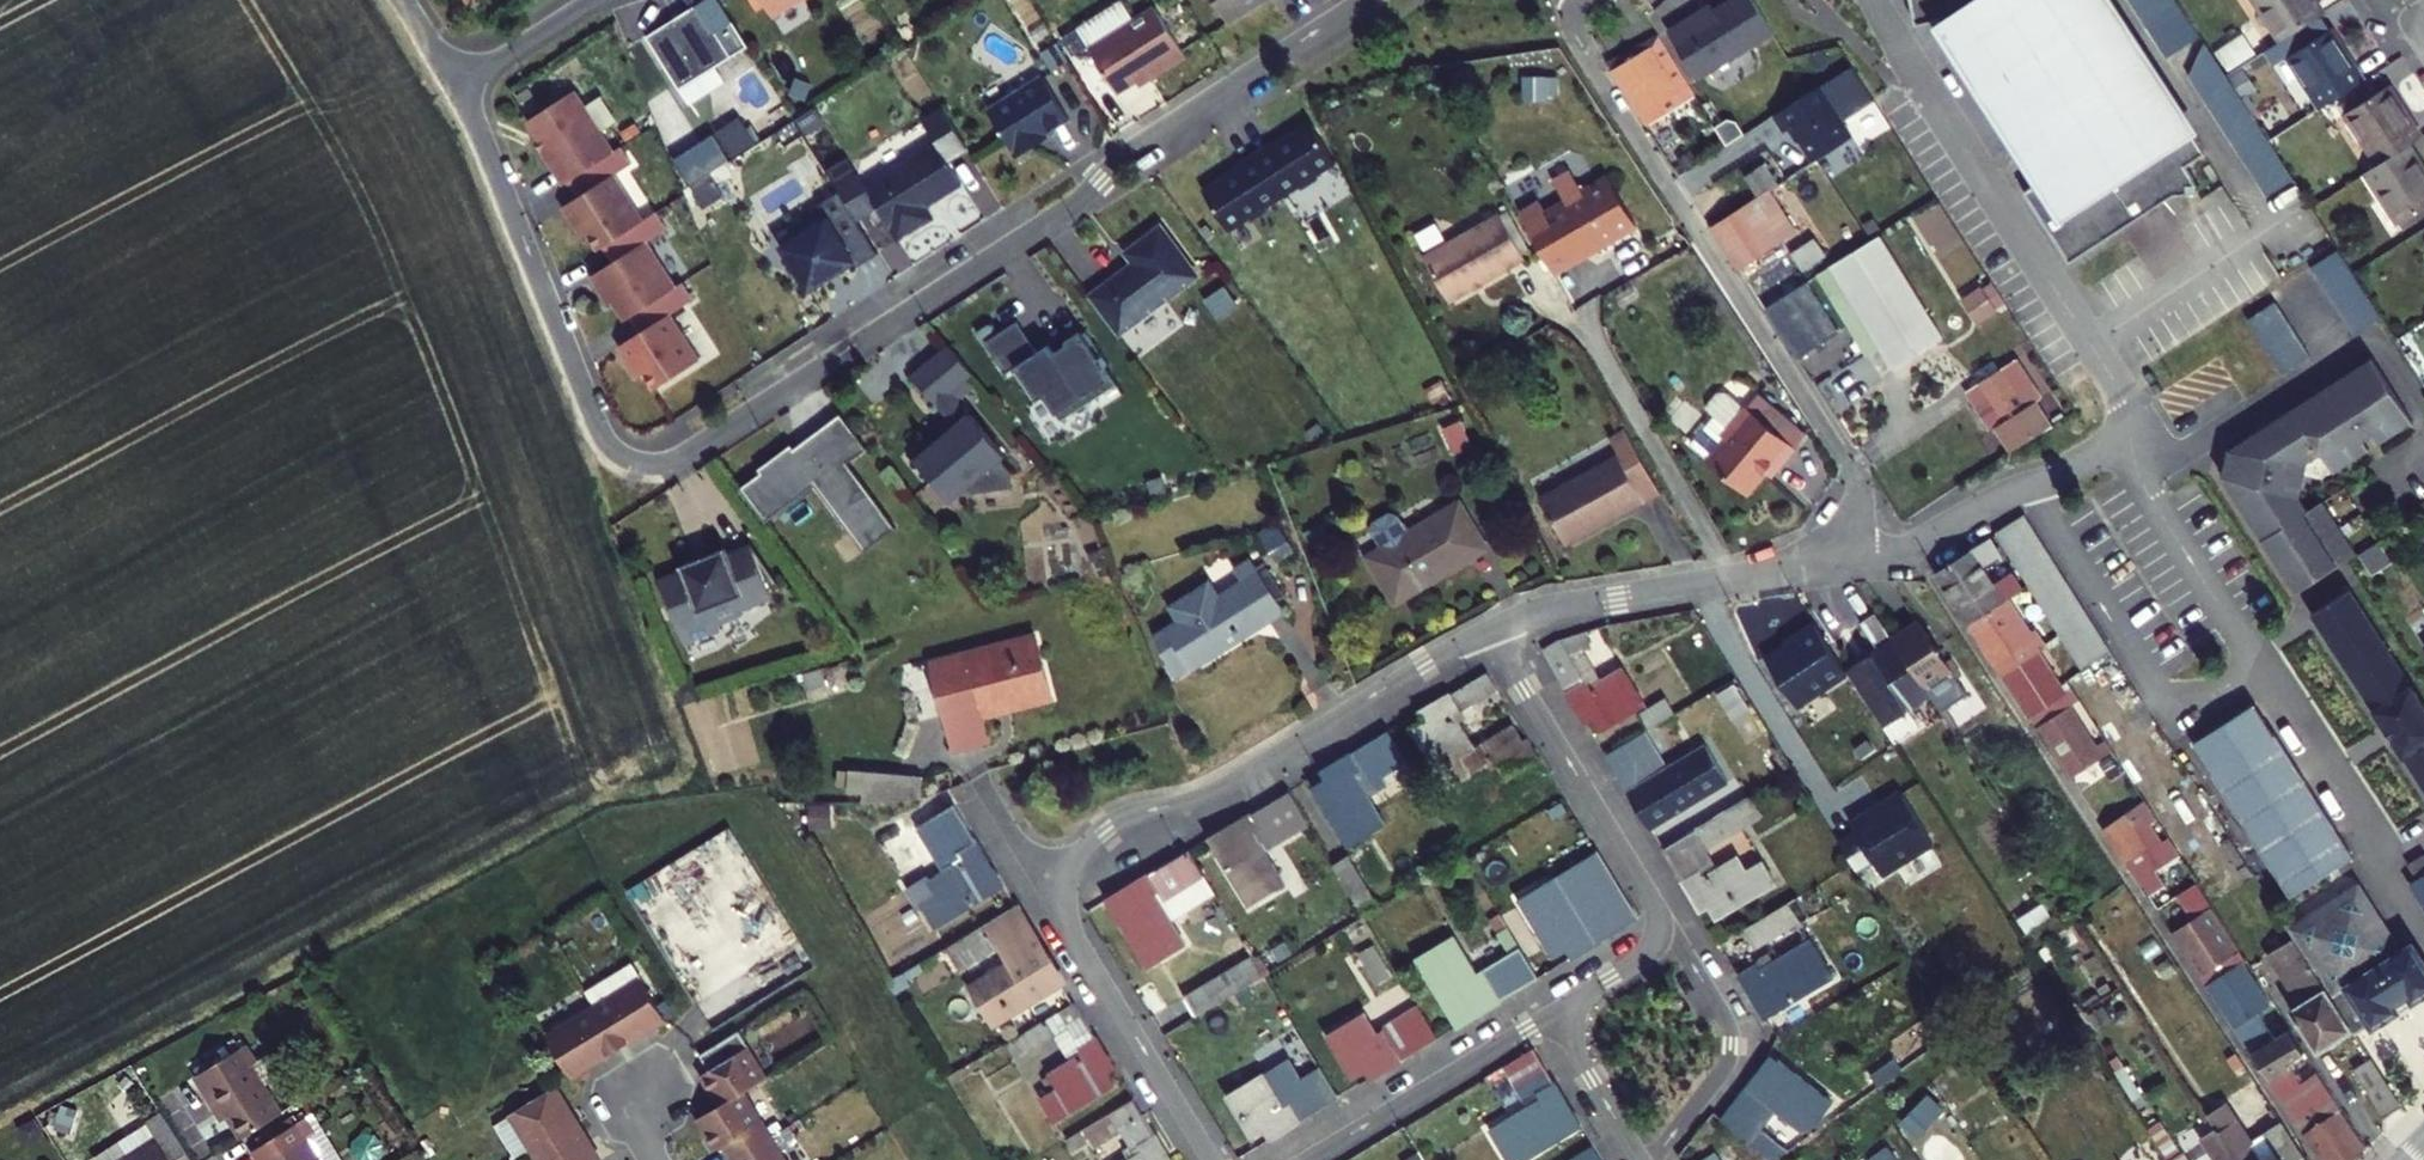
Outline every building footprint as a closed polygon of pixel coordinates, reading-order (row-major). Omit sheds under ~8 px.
[(800,0),(761,0),(772,18),(800,0)] [(1227,23),(1263,0),(1213,0),(1227,23)] [(1668,31),(1697,80),(1773,34),(1753,0),(1732,0),(1687,27),(1684,21),(1668,31)] [(2082,260),(2203,195),(2190,172),(2210,161),(2123,0),(1915,0),(1921,24),(1936,29),(2057,224),(2082,260)] [(2178,7),(2173,0),(2127,0),(2145,28),(2178,7)] [(2314,0),(2254,0),(2280,40),(2323,14),(2314,0)] [(645,37),(679,90),(732,57),(715,30),(699,4),(645,37)] [(1155,8),(1089,49),(1116,93),(1147,74),(1149,78),(1185,56),(1155,8)] [(731,20),(715,30),(732,57),(748,47),(731,20)] [(2363,81),(2328,28),(2287,56),(2321,108),(2363,81)] [(1694,95),(1658,35),(1608,62),(1646,124),(1694,95)] [(1043,77),(988,111),(1017,157),(1039,144),(1036,139),(1069,119),(1043,77)] [(2379,164),(2407,146),(2420,137),(2387,85),(2346,112),(2379,164)] [(1820,89),(1776,117),(1785,132),(1792,128),(1813,162),(1851,138),(1820,89)] [(542,150),(564,185),(568,182),(614,153),(574,91),(528,120),(546,148),(542,150)] [(967,147),(943,109),(922,121),(935,143),(865,188),(897,240),(932,218),(925,207),(961,184),(946,160),(967,147)] [(1337,161),(1311,121),(1274,144),(1273,142),(1256,153),(1283,196),(1299,185),(1301,188),(1319,177),(1317,174),(1337,161)] [(2407,146),(2379,164),(2365,173),(2397,224),(2423,207),(2423,172),(2407,146)] [(614,153),(568,182),(578,197),(564,207),(575,224),(581,221),(599,249),(603,247),(643,221),(614,177),(632,165),(621,148),(614,153)] [(1266,206),(1283,196),(1256,153),(1239,164),(1240,166),(1203,190),(1229,230),(1249,218),(1250,220),(1268,209),(1266,206)] [(1743,175),(1758,199),(1783,240),(1796,232),(1769,191),(1778,185),(1765,163),(1743,175)] [(1638,227),(1609,176),(1549,214),(1543,204),(1523,214),(1553,267),(1596,242),(1601,249),(1638,227)] [(827,218),(839,236),(859,224),(856,219),(838,191),(818,204),(827,218)] [(1783,240),(1758,199),(1712,227),(1738,268),(1783,240)] [(643,221),(603,247),(613,261),(591,275),(603,294),(607,291),(626,320),(630,317),(676,288),(647,243),(668,230),(657,213),(643,221)] [(1528,259),(1503,215),(1427,259),(1452,303),(1528,259)] [(781,247),(809,290),(827,278),(826,276),(837,270),(837,272),(854,262),(827,218),(781,247)] [(1138,260),(1088,297),(1117,335),(1201,272),(1165,223),(1130,249),(1138,260)] [(839,236),(854,261),(857,267),(878,254),(859,224),(839,236)] [(1939,335),(1875,236),(1825,268),(1888,366),(1939,335)] [(1824,255),(1813,238),(1791,253),(1801,269),(1824,255)] [(2354,272),(2337,244),(2309,263),(2353,331),(2381,313),(2354,272)] [(1808,279),(1763,307),(1796,357),(1840,329),(1808,279)] [(1975,326),(2007,306),(1991,281),(1959,300),(1975,326)] [(693,299),(683,283),(676,288),(630,317),(639,332),(619,345),(631,363),(636,359),(655,389),(699,360),(670,315),(693,299)] [(2281,370),(2308,352),(2273,298),(2245,316),(2281,370)] [(1107,366),(1085,332),(1053,353),(1048,345),(1037,352),(1016,321),(984,343),(1005,375),(1016,368),(1037,401),(1044,396),(1056,415),(1081,398),(1086,405),(1116,385),(1104,368),(1107,366)] [(971,374),(948,346),(911,376),(934,404),(936,402),(955,426),(914,460),(949,501),(967,486),(972,492),(1006,472),(999,459),(1004,455),(970,414),(968,416),(948,392),(971,374)] [(2226,449),(2220,475),(2251,521),(2260,515),(2270,532),(2261,538),(2272,553),(2275,551),(2289,571),(2286,574),(2296,590),(2302,587),(2330,571),(2356,554),(2322,501),(2307,511),(2298,498),(2304,458),(2299,457),(2296,453),(2313,441),(2318,449),(2332,469),(2352,455),(2346,447),(2361,437),(2369,432),(2383,422),(2389,431),(2410,418),(2369,355),(2226,449)] [(2008,449),(2050,424),(2035,399),(2041,396),(2017,356),(1999,367),(1993,358),(1974,369),(1980,379),(1964,388),(1988,427),(1993,425),(2008,449)] [(1712,418),(1726,429),(1744,408),(1725,391),(1717,392),(1706,404),(1707,413),(1712,418)] [(1707,462),(1749,498),(1766,478),(1772,480),(1797,449),(1746,406),(1744,408),(1726,429),(1712,418),(1690,444),(1709,460),(1707,462)] [(1458,422),(1443,430),(1455,453),(1470,445),(1458,422)] [(2375,441),(2389,431),(2383,422),(2369,432),(2375,441)] [(759,473),(739,489),(765,523),(771,513),(816,479),(851,525),(861,551),(867,547),(865,544),(882,530),(895,526),(820,427),(793,447),(790,443),(756,469),(759,473)] [(1623,462),(1540,509),(1567,554),(1644,510),(1665,498),(1638,452),(1628,434),(1613,444),(1623,462)] [(2346,447),(2352,455),(2367,446),(2361,437),(2346,447)] [(2299,457),(2304,458),(2318,449),(2313,441),(2296,453),(2299,457)] [(1483,547),(1459,504),(1406,535),(1410,542),(1389,554),(1387,551),(1371,560),(1394,601),(1429,581),(1428,578),(1483,547)] [(2004,545),(2033,528),(2024,513),(1996,531),(2004,545)] [(2042,543),(2033,528),(2004,545),(2013,559),(2042,543)] [(1978,543),(1986,557),(1998,549),(1989,536),(1978,543)] [(740,609),(771,597),(768,587),(777,581),(751,542),(729,556),(725,546),(710,552),(711,557),(696,562),(695,557),(679,564),(680,568),(657,576),(682,642),(717,629),(715,623),(742,613),(740,609)] [(1933,571),(1967,622),(2010,594),(2001,579),(1994,584),(1980,561),(1986,557),(1978,543),(1933,571)] [(2013,559),(2021,571),(2050,555),(2042,543),(2013,559)] [(2275,551),(2272,553),(2286,574),(2289,571),(2275,551)] [(2050,555),(2021,571),(2030,585),(2058,568),(2050,555)] [(1279,601),(1251,561),(1233,572),(1240,582),(1216,597),(1208,586),(1171,611),(1178,623),(1164,631),(1191,671),(1269,620),(1263,611),(1279,601)] [(2066,582),(2058,568),(2030,585),(2038,599),(2066,582)] [(2001,579),(2010,594),(2021,587),(2012,573),(2001,579)] [(2066,582),(2038,599),(2046,613),(2074,595),(2066,582)] [(2351,592),(2321,611),(2423,773),(2423,706),(2351,592)] [(1967,622),(2000,673),(2038,650),(2044,647),(2038,637),(2030,641),(2010,608),(2017,605),(2010,594),(1967,622)] [(2084,610),(2074,595),(2046,613),(2055,627),(2084,610)] [(1285,611),(1279,601),(1263,611),(1269,620),(1285,611)] [(2084,610),(2055,627),(2063,641),(2091,622),(2084,610)] [(1896,646),(1878,618),(1863,628),(1882,655),(1849,676),(1885,731),(1932,701),(1932,700),(1896,646)] [(2110,652),(2091,622),(2063,641),(2082,669),(2110,652)] [(1848,675),(1815,623),(1797,635),(1798,637),(1766,658),(1798,708),(1848,675)] [(1611,631),(1606,624),(1557,639),(1540,649),(1584,721),(1592,716),(1601,729),(1644,703),(1622,667),(1600,680),(1582,648),(1603,641),(1602,636),(1611,631)] [(1924,628),(1896,646),(1932,701),(1947,723),(1973,706),(1924,628)] [(1049,698),(1033,636),(961,654),(966,675),(935,682),(952,750),(986,741),(980,716),(1049,698)] [(2035,727),(2069,705),(2078,699),(2071,689),(2064,693),(2038,650),(2000,673),(2035,727)] [(966,675),(961,654),(929,663),(935,682),(966,675)] [(1496,688),(1487,672),(1419,712),(1424,720),(1413,727),(1448,786),(1491,759),(1505,779),(1538,758),(1525,736),(1520,740),(1511,724),(1474,746),(1452,714),(1496,688)] [(1640,715),(1648,729),(1653,726),(1674,713),(1665,699),(1640,715)] [(2096,747),(2069,705),(2035,727),(2069,778),(2111,751),(2105,741),(2096,747)] [(1648,729),(1605,755),(1641,816),(1650,810),(1658,824),(1726,780),(1703,744),(1665,769),(1652,749),(1664,742),(1653,726),(1648,729)] [(1415,780),(1387,732),(1320,770),(1321,772),(1325,780),(1312,787),(1348,845),(1384,824),(1374,806),(1415,780)] [(2352,857),(2272,732),(2207,774),(2288,898),(2352,857)] [(863,773),(850,771),(848,790),(862,791),(863,773)] [(923,777),(863,773),(862,791),(862,802),(921,797),(923,777)] [(1852,830),(1836,840),(1855,871),(1871,861),(1880,875),(1931,844),(1900,792),(1868,812),(1866,809),(1847,821),(1852,830)] [(1310,829),(1289,795),(1251,817),(1249,814),(1207,838),(1247,907),(1283,885),(1266,854),(1310,829)] [(1760,815),(1748,797),(1726,811),(1663,849),(1700,911),(1708,907),(1715,919),(1774,883),(1761,861),(1744,871),(1735,857),(1713,869),(1703,851),(1760,815)] [(2155,821),(2144,802),(2102,828),(2138,883),(2179,857),(2167,838),(2159,843),(2148,825),(2155,821)] [(973,842),(955,809),(931,822),(919,829),(945,872),(914,891),(934,926),(1002,886),(975,841),(973,842)] [(1650,810),(1641,816),(1648,829),(1658,824),(1650,810)] [(730,827),(627,890),(712,1029),(815,966),(730,827)] [(1634,917),(1594,850),(1516,898),(1552,957),(1563,950),(1569,958),(1634,917)] [(1202,877),(1187,852),(1106,898),(1147,966),(1184,943),(1153,894),(1158,891),(1163,900),(1202,877)] [(1378,906),(1347,857),(1332,865),(1363,916),(1378,906)] [(2356,883),(2285,928),(2291,938),(2350,1029),(2367,1019),(2372,1026),(2423,992),(2423,968),(2409,946),(2394,956),(2390,950),(2395,946),(2356,883)] [(2196,885),(2170,901),(2186,924),(2207,911),(2211,909),(2196,885)] [(1807,917),(1796,897),(1742,931),(1754,949),(1807,917)] [(1033,939),(1013,905),(946,946),(959,969),(998,945),(1008,964),(971,987),(994,1023),(1060,982),(1035,938),(1033,939)] [(2171,934),(2205,986),(2240,963),(2207,911),(2186,924),(2171,934)] [(1366,931),(1360,921),(1337,935),(1344,945),(1366,931)] [(1537,977),(1506,928),(1494,936),(1509,960),(1478,980),(1452,938),(1417,959),(1456,1025),(1457,1027),(1499,1002),(1501,998),(1537,977)] [(2350,1029),(2291,938),(2267,953),(2299,1002),(2289,1010),(2316,1052),(2334,1040),(2350,1029)] [(1831,974),(1809,939),(1774,961),(1768,953),(1757,959),(1757,964),(1738,975),(1764,1017),(1831,974)] [(1262,976),(1250,957),(1184,996),(1195,1014),(1262,976)] [(2267,1006),(2240,963),(2205,986),(2232,1027),(2253,1013),(2267,1006)] [(676,1028),(652,985),(554,1041),(579,1085),(676,1028)] [(2250,1053),(2287,1030),(2270,1003),(2267,1006),(2253,1013),(2260,1021),(2238,1035),(2250,1053)] [(1091,1037),(1073,1004),(1004,1045),(1012,1057),(1051,1034),(1068,1059),(1045,1073),(1047,1075),(1041,1079),(1050,1091),(1039,1099),(1053,1120),(1111,1084),(1104,1071),(1112,1067),(1094,1036),(1091,1037)] [(1437,1037),(1417,1005),(1397,1017),(1399,1022),(1375,1035),(1363,1015),(1328,1037),(1352,1077),(1366,1070),(1370,1078),(1437,1037)] [(2290,1115),(2327,1090),(2316,1072),(2309,1076),(2299,1062),(2294,1064),(2292,1060),(2303,1052),(2287,1030),(2250,1053),(2290,1115)] [(744,1036),(708,1057),(720,1078),(709,1084),(724,1112),(700,1127),(718,1157),(728,1153),(732,1159),(788,1159),(751,1097),(772,1084),(744,1036)] [(296,1107),(254,1041),(203,1073),(214,1091),(220,1087),(251,1135),(296,1107)] [(1532,1048),(1501,1067),(1526,1108),(1488,1131),(1506,1159),(1522,1159),(1579,1124),(1532,1048)] [(2398,1105),(2369,1059),(2352,1070),(2380,1116),(2398,1105)] [(1777,1061),(1769,1071),(1760,1065),(1740,1092),(1741,1093),(1720,1121),(1771,1159),(1776,1159),(1786,1153),(1765,1139),(1755,1131),(1772,1109),(1791,1123),(1802,1110),(1817,1121),(1832,1101),(1777,1061)] [(1336,1097),(1317,1067),(1296,1079),(1297,1083),(1274,1097),(1261,1075),(1226,1096),(1252,1137),(1264,1131),(1270,1138),(1300,1121),(1301,1118),(1336,1097)] [(2327,1090),(2290,1115),(2320,1159),(2347,1159),(2364,1149),(2327,1090)] [(564,1094),(514,1125),(534,1159),(603,1159),(564,1094)] [(1901,1119),(1913,1135),(1941,1114),(1929,1098),(1901,1119)] [(1131,1101),(1065,1139),(1072,1150),(1087,1141),(1092,1148),(1119,1132),(1129,1146),(1120,1151),(1126,1159),(1169,1159),(1152,1132),(1151,1134),(1131,1101)] [(169,1108),(153,1119),(162,1134),(118,1159),(200,1159),(169,1108)] [(1791,1123),(1772,1109),(1755,1131),(1765,1139),(1775,1125),(1786,1133),(1792,1124),(1791,1123)] [(2215,1128),(2236,1159),(2304,1159),(2279,1122),(2247,1143),(2223,1109),(2208,1117),(2215,1128)] [(315,1113),(263,1145),(272,1159),(330,1159),(314,1135),(324,1129),(315,1113)] [(2157,1119),(2144,1127),(2166,1159),(2184,1159),(2157,1119)] [(2215,1128),(2201,1137),(2215,1159),(2236,1159),(2215,1128)] [(1693,1136),(1676,1156),(1679,1159),(1707,1159),(1705,1156),(1693,1136)] [(1591,1145),(1566,1159),(1600,1159),(1591,1145)] [(1715,1150),(1705,1156),(1707,1159),(1721,1159),(1715,1150)]
